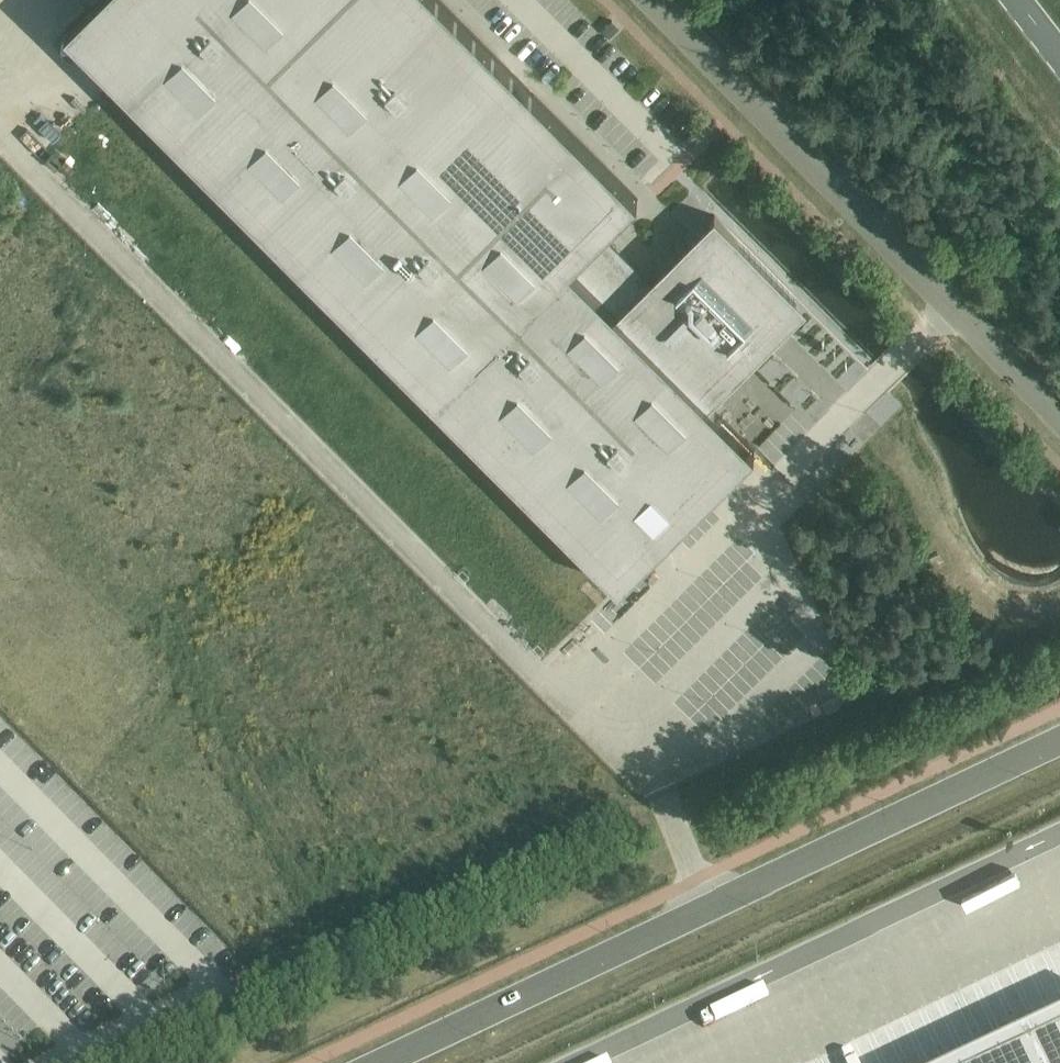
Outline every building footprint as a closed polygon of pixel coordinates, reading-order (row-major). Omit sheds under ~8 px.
[(65,30),(619,586),(755,450),(706,401),(746,361),(749,364),(767,346),(759,338),(797,300),(739,241),(715,215),(637,293),(591,246),(638,198),(441,0),(95,0),(65,30)] [(530,66),(544,53),(545,44),(557,57),(566,48),(569,67),(558,78),(550,79),(583,114),(592,59),(583,60),(586,44),(585,38),(595,28),(595,25),(571,0),(467,0),(530,66)] [(990,1062),(1059,1062),(1059,1030),(990,1062)]
